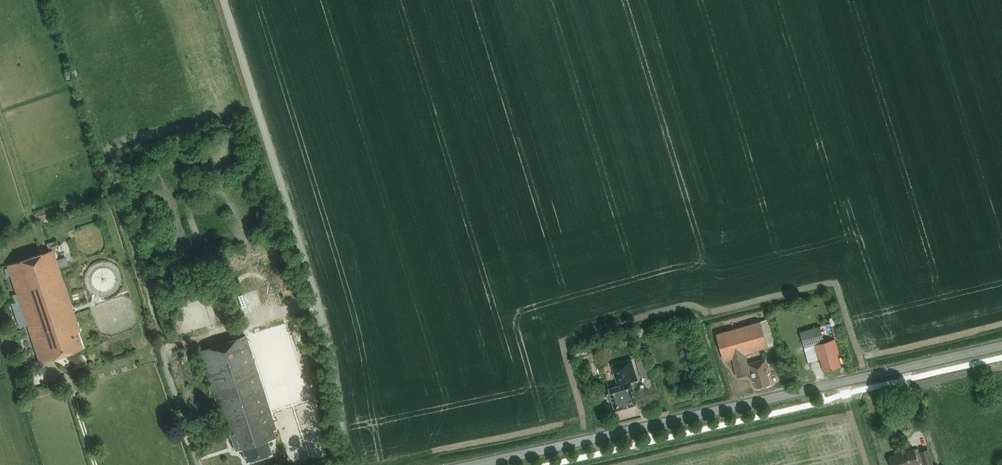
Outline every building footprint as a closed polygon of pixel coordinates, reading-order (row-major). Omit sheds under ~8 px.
[(237,152),(228,156),(233,166),(242,162),(237,152)] [(202,205),(203,214),(211,214),(211,205),(202,205)] [(55,215),(51,206),(37,212),(41,221),(55,215)] [(172,217),(173,226),(180,225),(178,216),(172,217)] [(49,250),(52,249),(51,247),(56,245),(55,241),(54,242),(53,241),(46,244),(49,250)] [(39,363),(83,348),(77,331),(79,330),(58,267),(56,260),(52,249),(49,250),(6,265),(7,268),(10,275),(39,363)] [(65,257),(56,260),(58,267),(58,268),(68,264),(65,257)] [(835,338),(841,337),(835,317),(829,319),(835,338)] [(767,320),(746,326),(716,334),(724,360),(731,358),(737,377),(750,373),(752,379),(754,379),(756,388),(771,384),(768,374),(771,374),(766,359),(748,364),(745,354),(774,346),(767,320)] [(824,372),(839,368),(835,356),(838,355),(834,340),(823,343),(820,328),(801,333),(805,348),(814,345),(818,361),(821,360),(824,372)] [(272,429),(275,428),(246,335),(200,350),(227,436),(231,435),(236,451),(242,448),(247,462),(273,454),(269,440),(275,438),(272,429)] [(631,383),(637,381),(631,360),(611,366),(617,386),(608,389),(610,394),(607,395),(609,402),(612,401),(615,410),(637,404),(631,383)] [(934,464),(929,448),(920,451),(921,452),(917,453),(915,448),(890,456),(893,464),(919,464),(921,464),(920,461),(924,460),(926,464),(934,464)]
